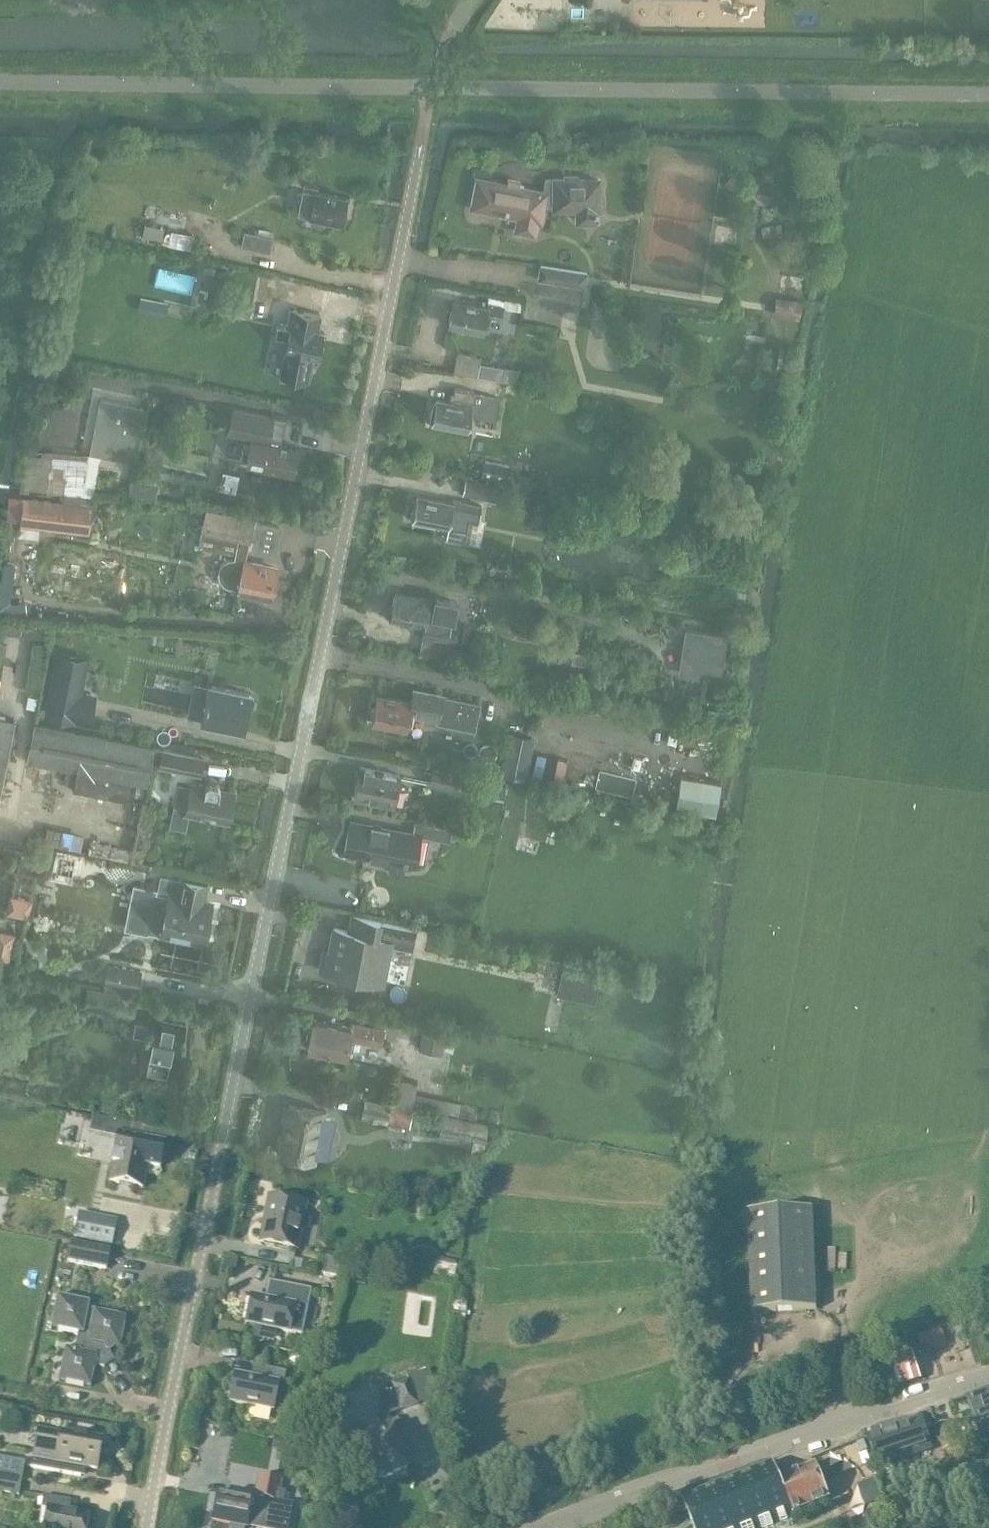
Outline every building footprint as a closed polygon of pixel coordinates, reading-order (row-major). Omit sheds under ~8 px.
[(317,192),(320,179),(306,176),(304,185),(305,186),(299,215),(312,217),(311,224),(323,226),(324,220),(342,224),(343,221),(348,216),(345,209),(347,199),(317,192)] [(541,222),(544,205),(556,205),(555,209),(578,209),(578,221),(596,221),(596,217),(599,217),(599,213),(596,213),(596,208),(599,205),(599,180),(579,180),(579,177),(564,177),(564,180),(546,180),(544,193),(519,188),(520,182),(509,180),(507,185),(478,180),(473,208),(520,217),(519,223),(520,224),(520,225),(520,226),(521,228),(522,229),(523,230),(524,231),(525,232),(526,232),(527,232),(529,232),(532,231),(533,230),(534,229),(535,228),(535,227),(536,227),(538,221),(541,222)] [(782,224),(777,225),(761,228),(763,238),(784,234),(782,224)] [(273,238),(245,233),(242,247),(270,253),(273,238)] [(588,273),(541,266),(539,280),(585,287),(588,273)] [(803,301),(776,297),(774,316),(800,320),(803,301)] [(141,299),(139,311),(166,316),(168,304),(141,299)] [(487,308),(453,301),(449,325),(483,332),(486,317),(502,320),(504,307),(488,304),(487,308)] [(288,340),(286,352),(293,353),(288,379),(307,383),(312,357),(320,358),(325,333),(317,331),(321,315),(294,310),(291,328),(278,326),(275,338),(288,340)] [(502,381),(504,369),(480,364),(478,377),(502,381)] [(504,367),(504,369),(502,381),(516,384),(519,370),(504,367)] [(433,422),(468,429),(470,416),(495,420),(499,398),(474,394),(475,392),(455,388),(452,404),(437,400),(435,409),(432,410),(430,418),(433,420),(433,422)] [(134,461),(145,408),(101,400),(91,452),(89,454),(42,450),(41,455),(25,453),(20,480),(26,481),(24,490),(47,493),(48,494),(63,495),(85,497),(88,481),(96,483),(99,462),(102,454),(134,461)] [(282,439),(269,436),(273,418),(234,410),(229,432),(253,437),(248,465),(293,474),(294,472),(297,470),(299,463),(296,460),(298,449),(280,446),(282,439)] [(484,460),(480,478),(507,484),(510,466),(484,460)] [(133,478),(129,495),(155,501),(159,484),(133,478)] [(515,493),(515,490),(467,480),(464,495),(512,505),(513,504),(537,508),(539,497),(515,493)] [(91,531),(94,507),(94,500),(64,496),(64,502),(25,497),(11,496),(8,521),(91,531)] [(468,543),(472,522),(479,523),(482,507),(464,503),(463,506),(417,497),(416,505),(413,507),(411,514),(414,517),(413,519),(421,520),(419,528),(430,530),(431,522),(449,526),(446,539),(468,543)] [(207,509),(200,547),(236,554),(235,560),(229,560),(224,563),(220,568),(219,575),(220,581),(225,586),(230,588),(272,597),(277,569),(245,563),(249,543),(250,543),(251,538),(256,539),(255,546),(254,551),(276,555),(282,525),(260,520),(259,527),(253,526),(255,518),(207,509)] [(193,515),(190,530),(202,532),(205,517),(193,515)] [(0,591),(0,613),(21,616),(23,604),(9,603),(15,565),(5,564),(0,591)] [(430,600),(396,593),(391,618),(425,625),(422,638),(455,644),(459,623),(455,622),(459,603),(435,598),(431,617),(427,616),(430,600)] [(50,639),(51,626),(0,620),(0,633),(50,639)] [(686,631),(681,666),(720,672),(726,637),(686,631)] [(33,643),(26,692),(41,694),(48,645),(33,643)] [(586,655),(572,653),(570,666),(585,668),(586,655)] [(61,657),(48,719),(92,727),(98,700),(80,696),(87,662),(61,657)] [(246,710),(247,710),(247,708),(250,709),(252,697),(249,696),(250,694),(210,687),(203,720),(242,727),(246,710)] [(475,730),(480,705),(444,697),(444,696),(414,690),(412,703),(378,696),(375,708),(373,710),(371,716),(373,719),(372,722),(407,729),(410,711),(439,717),(438,723),(475,730)] [(0,717),(0,795),(15,720),(0,717)] [(35,725),(28,762),(55,767),(77,772),(73,790),(129,802),(128,805),(138,807),(143,785),(148,786),(152,764),(164,766),(163,767),(199,774),(202,757),(167,750),(155,748),(35,725)] [(526,783),(535,740),(510,734),(501,778),(526,783)] [(361,768),(355,799),(394,807),(400,776),(361,768)] [(457,790),(460,775),(460,774),(434,769),(431,785),(457,790)] [(680,775),(674,808),(716,816),(723,783),(680,775)] [(470,791),(472,778),(461,776),(459,789),(470,791)] [(228,821),(233,794),(220,792),(221,788),(219,785),(210,783),(206,785),(205,789),(193,786),(193,787),(178,784),(173,809),(188,812),(187,813),(228,821)] [(409,865),(415,866),(421,837),(450,842),(453,830),(416,822),(413,835),(350,822),(344,852),(391,861),(389,870),(392,874),(404,876),(408,874),(409,865)] [(155,893),(147,931),(178,937),(178,938),(187,940),(187,939),(203,942),(211,904),(204,902),(207,885),(183,881),(183,882),(163,878),(160,894),(155,893)] [(358,917),(354,933),(334,929),(330,953),(324,952),(321,971),(383,984),(391,946),(414,951),(418,929),(358,917)] [(561,970),(555,995),(594,1005),(600,979),(561,970)] [(184,1038),(186,1025),(150,1018),(149,1023),(136,1021),(133,1034),(146,1037),(144,1046),(154,1048),(150,1068),(167,1071),(171,1052),(181,1054),(183,1041),(184,1041),(185,1038),(184,1038)] [(308,1048),(333,1053),(347,1055),(350,1040),(381,1046),(384,1030),(352,1023),(351,1027),(314,1020),(311,1032),(308,1034),(307,1041),(309,1044),(308,1048)] [(442,1052),(446,1031),(426,1026),(423,1038),(426,1039),(423,1051),(441,1055),(442,1052)] [(459,1033),(446,1031),(442,1052),(455,1055),(459,1033)] [(463,1104),(415,1094),(418,1082),(397,1077),(391,1102),(461,1116),(463,1104)] [(390,1107),(366,1102),(363,1117),(387,1122),(390,1107)] [(325,1112),(289,1105),(279,1155),(315,1162),(325,1112)] [(415,1112),(392,1107),(389,1123),(411,1127),(415,1112)] [(481,1150),(486,1124),(444,1116),(439,1142),(481,1150)] [(121,1123),(119,1131),(131,1133),(132,1125),(121,1123)] [(109,1182),(142,1188),(147,1166),(159,1168),(164,1144),(118,1135),(109,1182)] [(262,1243),(294,1249),(303,1204),(271,1197),(262,1243)] [(816,1310),(812,1210),(748,1213),(752,1313),(816,1310)] [(79,1214),(74,1238),(111,1245),(115,1221),(79,1214)] [(71,1242),(67,1262),(106,1270),(110,1250),(71,1242)] [(322,1256),(319,1275),(337,1279),(341,1260),(322,1256)] [(453,1281),(456,1267),(409,1257),(406,1271),(453,1281)] [(269,1282),(265,1299),(251,1296),(245,1324),(288,1333),(301,1336),(310,1290),(269,1282)] [(64,1349),(58,1381),(90,1388),(94,1371),(99,1368),(103,1368),(114,1361),(108,1352),(114,1349),(119,1350),(126,1317),(88,1310),(89,1304),(56,1297),(50,1330),(78,1336),(76,1346),(70,1350),(64,1349)] [(464,1321),(467,1302),(453,1300),(450,1319),(464,1321)] [(911,1359),(883,1369),(891,1394),(920,1384),(911,1359)] [(229,1402),(272,1411),(278,1384),(283,1385),(285,1373),(262,1368),(259,1380),(235,1375),(229,1402)] [(387,1415),(437,1398),(428,1370),(392,1383),(396,1396),(391,1397),(391,1396),(389,1396),(390,1398),(382,1400),(387,1415)] [(966,1398),(980,1437),(988,1434),(988,1389),(966,1398)] [(882,1433),(868,1438),(878,1469),(932,1451),(924,1427),(921,1419),(910,1423),(896,1428),(895,1426),(881,1431),(882,1433)] [(947,1424),(936,1428),(942,1447),(954,1443),(947,1424)] [(396,1441),(391,1425),(360,1435),(375,1480),(378,1479),(382,1482),(392,1479),(392,1474),(405,1469),(401,1458),(405,1456),(399,1440),(396,1441)] [(96,1470),(102,1440),(37,1428),(30,1468),(73,1475),(75,1466),(96,1470)] [(24,1463),(0,1458),(0,1493),(18,1497),(24,1463)] [(693,1527),(775,1527),(795,1520),(792,1514),(828,1500),(814,1464),(777,1479),(771,1463),(681,1498),(693,1527)] [(246,1527),(250,1511),(280,1517),(285,1493),(278,1491),(280,1481),(259,1476),(255,1498),(258,1499),(257,1502),(217,1495),(212,1520),(230,1524),(229,1527),(244,1527),(245,1527),(246,1527)] [(873,1480),(860,1485),(864,1494),(877,1489),(873,1480)] [(43,1497),(41,1508),(47,1509),(43,1527),(86,1527),(88,1515),(68,1512),(70,1501),(43,1497)]
